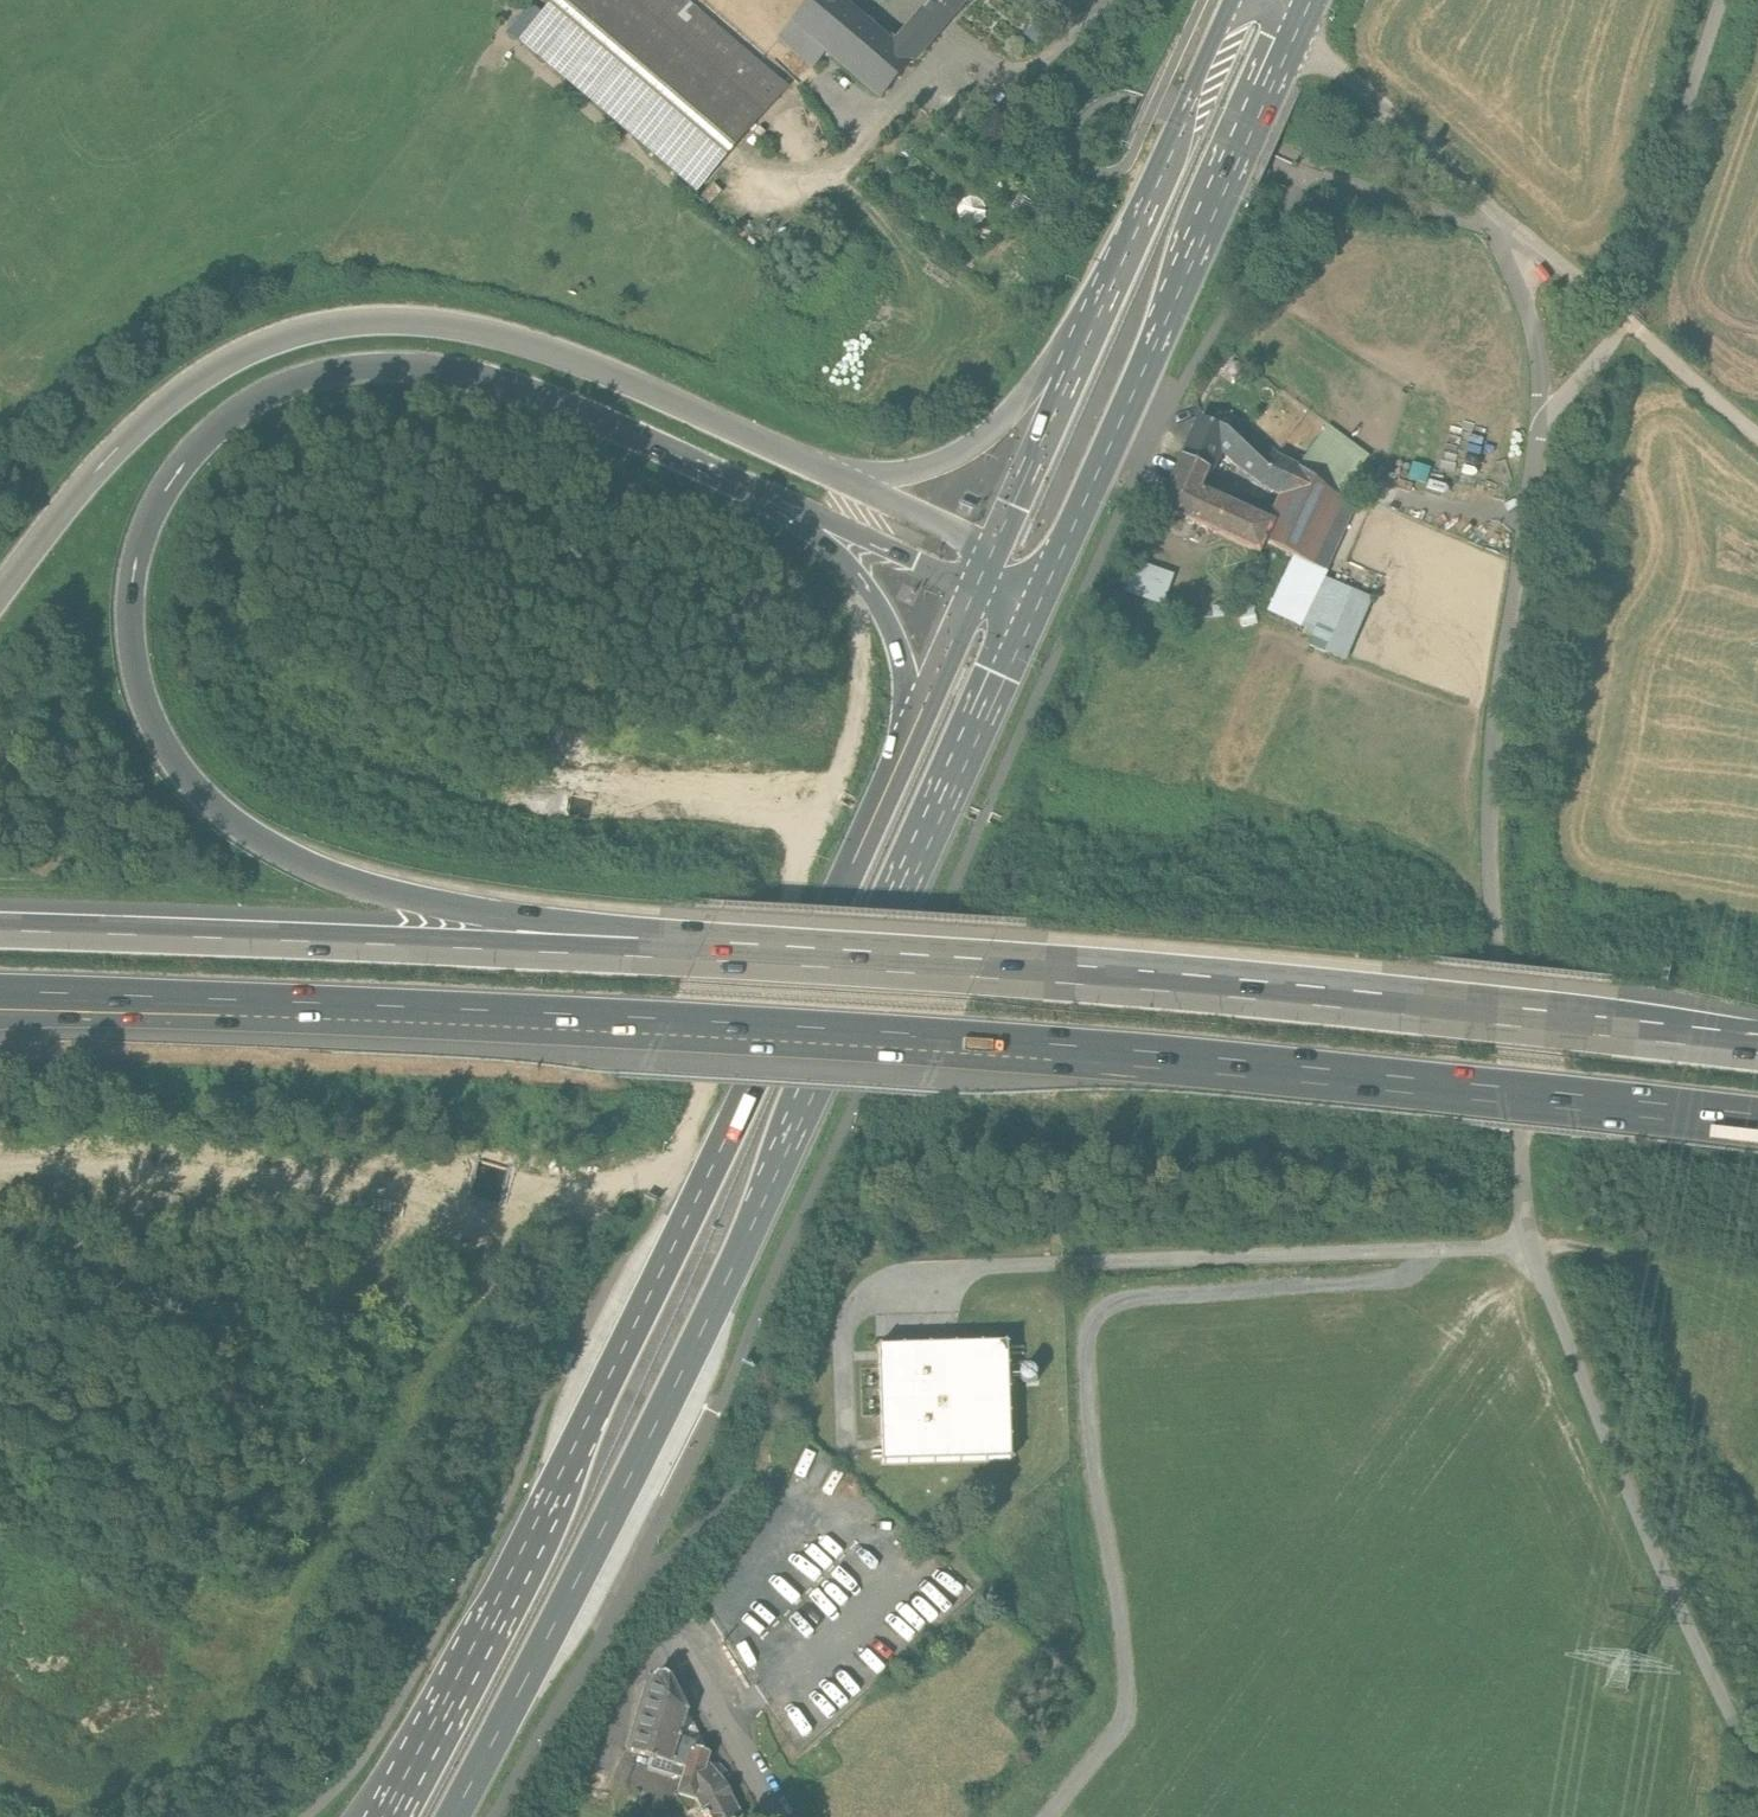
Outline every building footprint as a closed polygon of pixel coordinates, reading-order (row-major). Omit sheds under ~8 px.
[(680,0),(561,0),(523,45),(696,193),(785,90),(680,0)] [(835,0),(813,0),(777,42),(798,60),(812,43),(826,55),(824,57),(879,105),(910,67),(892,51),(835,0)] [(932,4),(951,19),(967,0),(935,0),(932,4)] [(932,4),(920,18),(938,34),(951,19),(932,4)] [(920,18),(892,51),(910,67),(938,34),(920,18)] [(812,43),(798,60),(812,72),(824,57),(826,55),(812,43)] [(1199,421),(1180,462),(1206,474),(1212,461),(1218,460),(1221,455),(1217,451),(1225,433),(1199,421)] [(1268,471),(1227,434),(1225,433),(1217,451),(1221,455),(1233,468),(1260,487),(1282,497),(1284,498),(1297,471),(1275,459),(1268,471)] [(1206,474),(1180,462),(1172,479),(1198,491),(1206,474)] [(1297,471),(1284,498),(1282,497),(1270,524),(1272,525),(1263,544),(1300,561),(1332,495),(1297,471)] [(1198,491),(1172,479),(1158,509),(1258,555),(1263,544),(1272,525),(1270,524),(1198,491)] [(1332,495),(1300,561),(1325,573),(1354,508),(1332,495)] [(1128,591),(1171,600),(1178,570),(1135,561),(1128,591)] [(1008,1342),(881,1347),(886,1463),(1013,1458),(1008,1342)] [(656,1675),(654,1677),(631,1751),(643,1755),(651,1758),(675,1765),(686,1768),(677,1793),(694,1797),(707,1762),(709,1753),(670,1676),(667,1674),(663,1673),(660,1673),(656,1675)] [(675,1765),(651,1758),(648,1769),(671,1776),(675,1765)] [(707,1762),(694,1797),(712,1816),(734,1816),(740,1813),(723,1779),(707,1762)]
